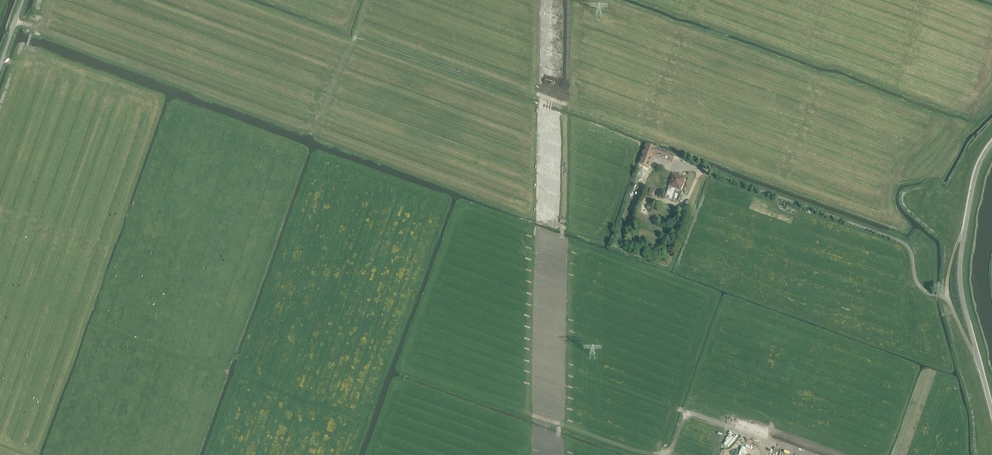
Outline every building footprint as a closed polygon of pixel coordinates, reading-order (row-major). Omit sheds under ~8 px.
[(30,19),(36,21),(40,10),(36,8),(33,7),(30,19)] [(638,164),(649,168),(653,156),(672,163),(675,155),(646,145),(638,164)] [(668,186),(681,191),(685,178),(681,177),(681,175),(680,174),(679,176),(673,174),(668,186)] [(645,196),(651,199),(654,190),(648,188),(645,196)]
